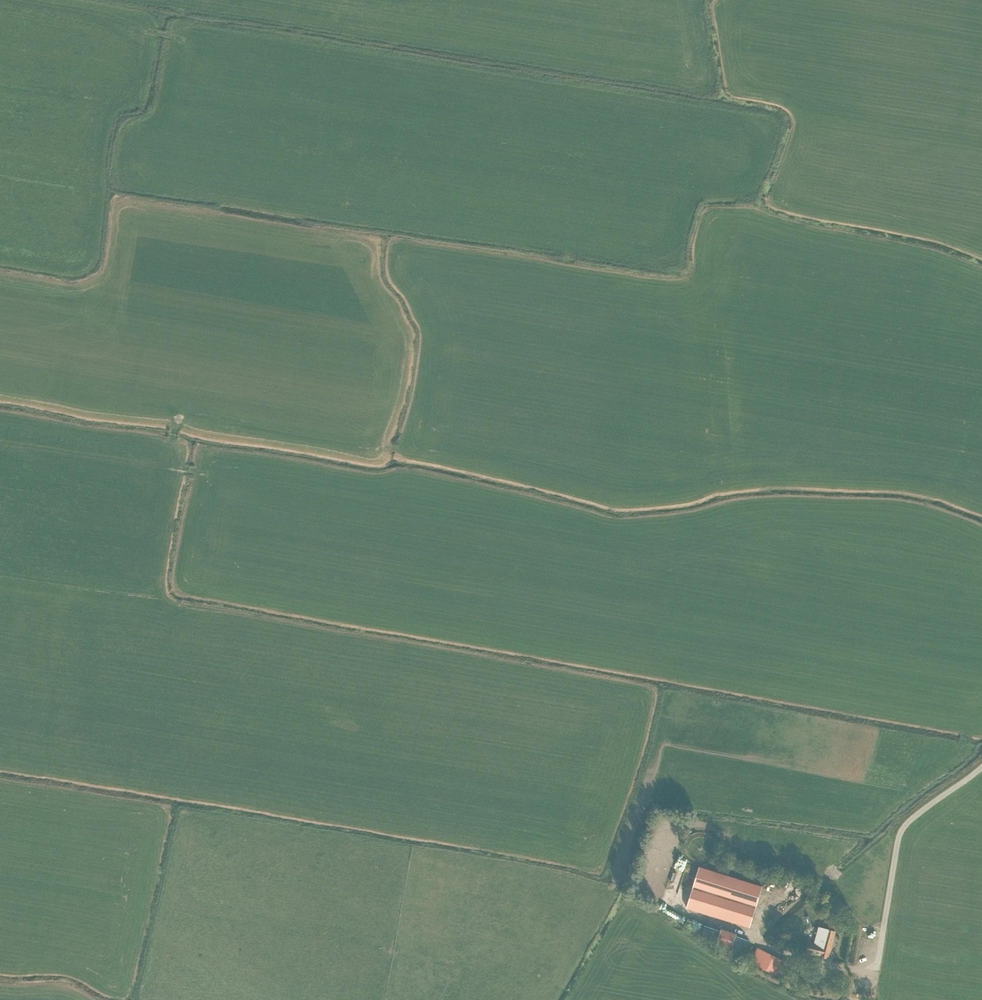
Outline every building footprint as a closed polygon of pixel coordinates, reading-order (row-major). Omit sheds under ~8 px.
[(762,887),(698,868),(686,908),(749,928),(762,887)] [(828,959),(835,932),(826,929),(818,927),(814,943),(808,942),(805,953),(828,959)] [(720,930),(714,928),(711,940),(716,942),(716,943),(731,949),(731,947),(740,950),(748,940),(735,935),(736,934),(721,929),(720,930)] [(779,977),(786,962),(762,950),(755,966),(779,977)]
